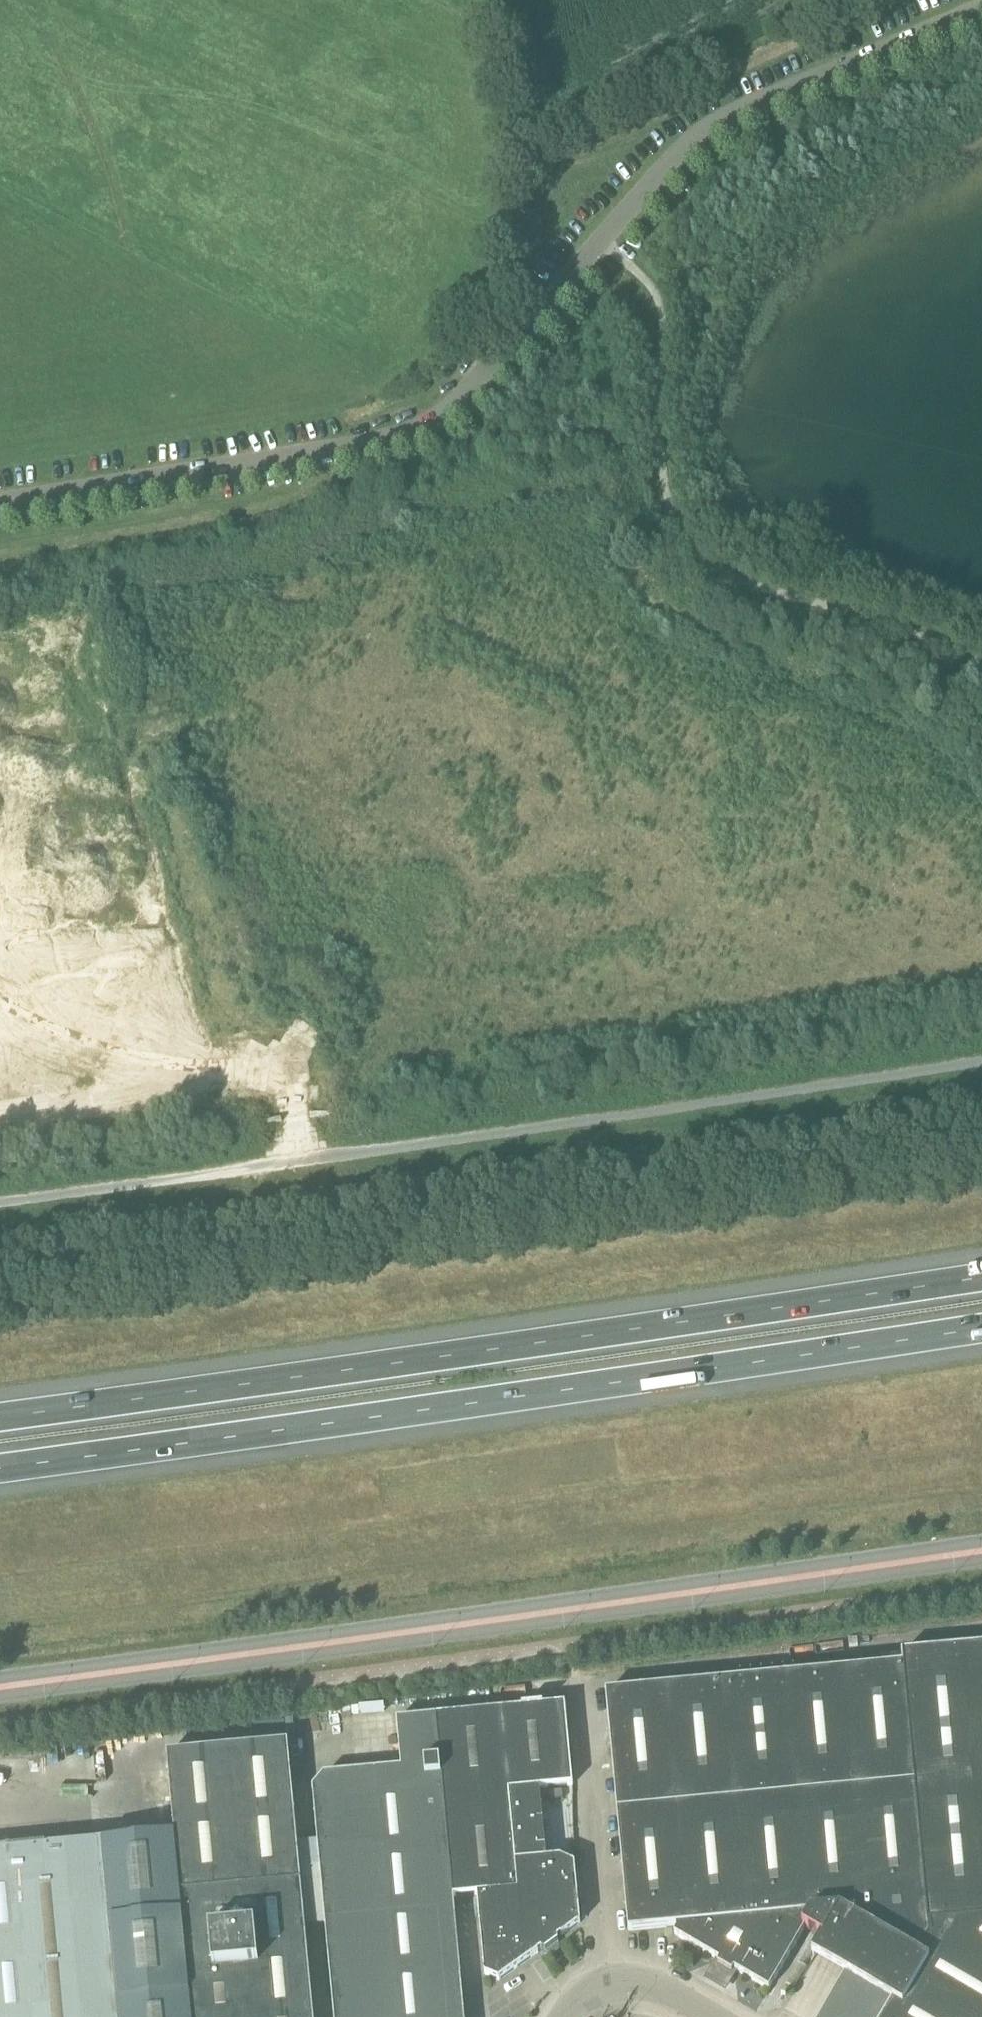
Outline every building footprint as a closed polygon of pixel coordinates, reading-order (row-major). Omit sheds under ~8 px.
[(629,1931),(677,1926),(677,1930),(675,1934),(720,1961),(723,1956),(738,1965),(735,1970),(770,1990),(805,1929),(826,1941),(843,1911),(871,1927),(844,1972),(893,2001),(884,2016),(981,2016),(981,1646),(903,1653),(904,1664),(607,1692),(629,1931)] [(437,1715),(454,1897),(477,1894),(484,1974),(499,1980),(541,1950),(552,1954),(558,1950),(557,1938),(580,1922),(575,1864),(560,1857),(546,1859),(540,1788),(573,1785),(565,1703),(437,1715)] [(454,1897),(437,1715),(392,1720),(393,1731),(397,1730),(401,1767),(323,1774),(312,1788),(334,2016),(465,2016),(453,1897),(454,1897)] [(85,1743),(86,1756),(99,1755),(98,1742),(85,1743)] [(288,1743),(166,1754),(192,2016),(314,2016),(288,1743)] [(549,1819),(548,1843),(564,1844),(565,1820),(549,1819)] [(97,1842),(0,1851),(0,2016),(114,2016),(97,1842)]
